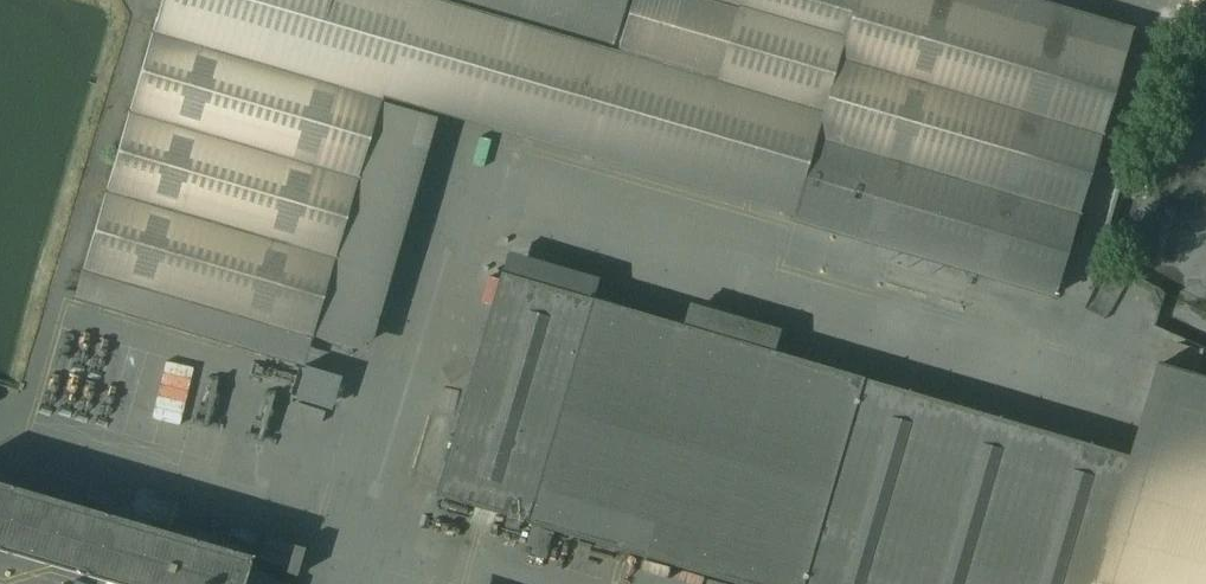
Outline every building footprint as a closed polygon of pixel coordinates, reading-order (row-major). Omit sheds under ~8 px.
[(381,96),(790,216),(788,222),(1052,297),(1131,28),(1036,0),(624,0),(608,53),(428,0),(160,0),(81,268),(311,336),(381,96)] [(624,0),(428,0),(608,53),(624,0)] [(1198,97),(1187,94),(1182,112),(1193,115),(1198,97)] [(1132,455),(777,352),(686,326),(504,273),(439,496),(741,583),(1093,583),(1132,455)] [(784,330),(693,303),(686,326),(777,352),(784,330)] [(142,392),(165,404),(176,384),(191,392),(196,383),(180,374),(182,370),(193,375),(194,371),(167,357),(158,374),(153,372),(142,392)] [(1159,364),(1149,399),(1132,455),(1093,583),(1205,583),(1205,378),(1159,364)] [(331,411),(341,377),(304,366),(295,400),(331,411)] [(276,583),(274,582),(237,560),(238,558),(240,555),(226,551),(226,553),(0,487),(0,551),(112,583),(276,583)]
